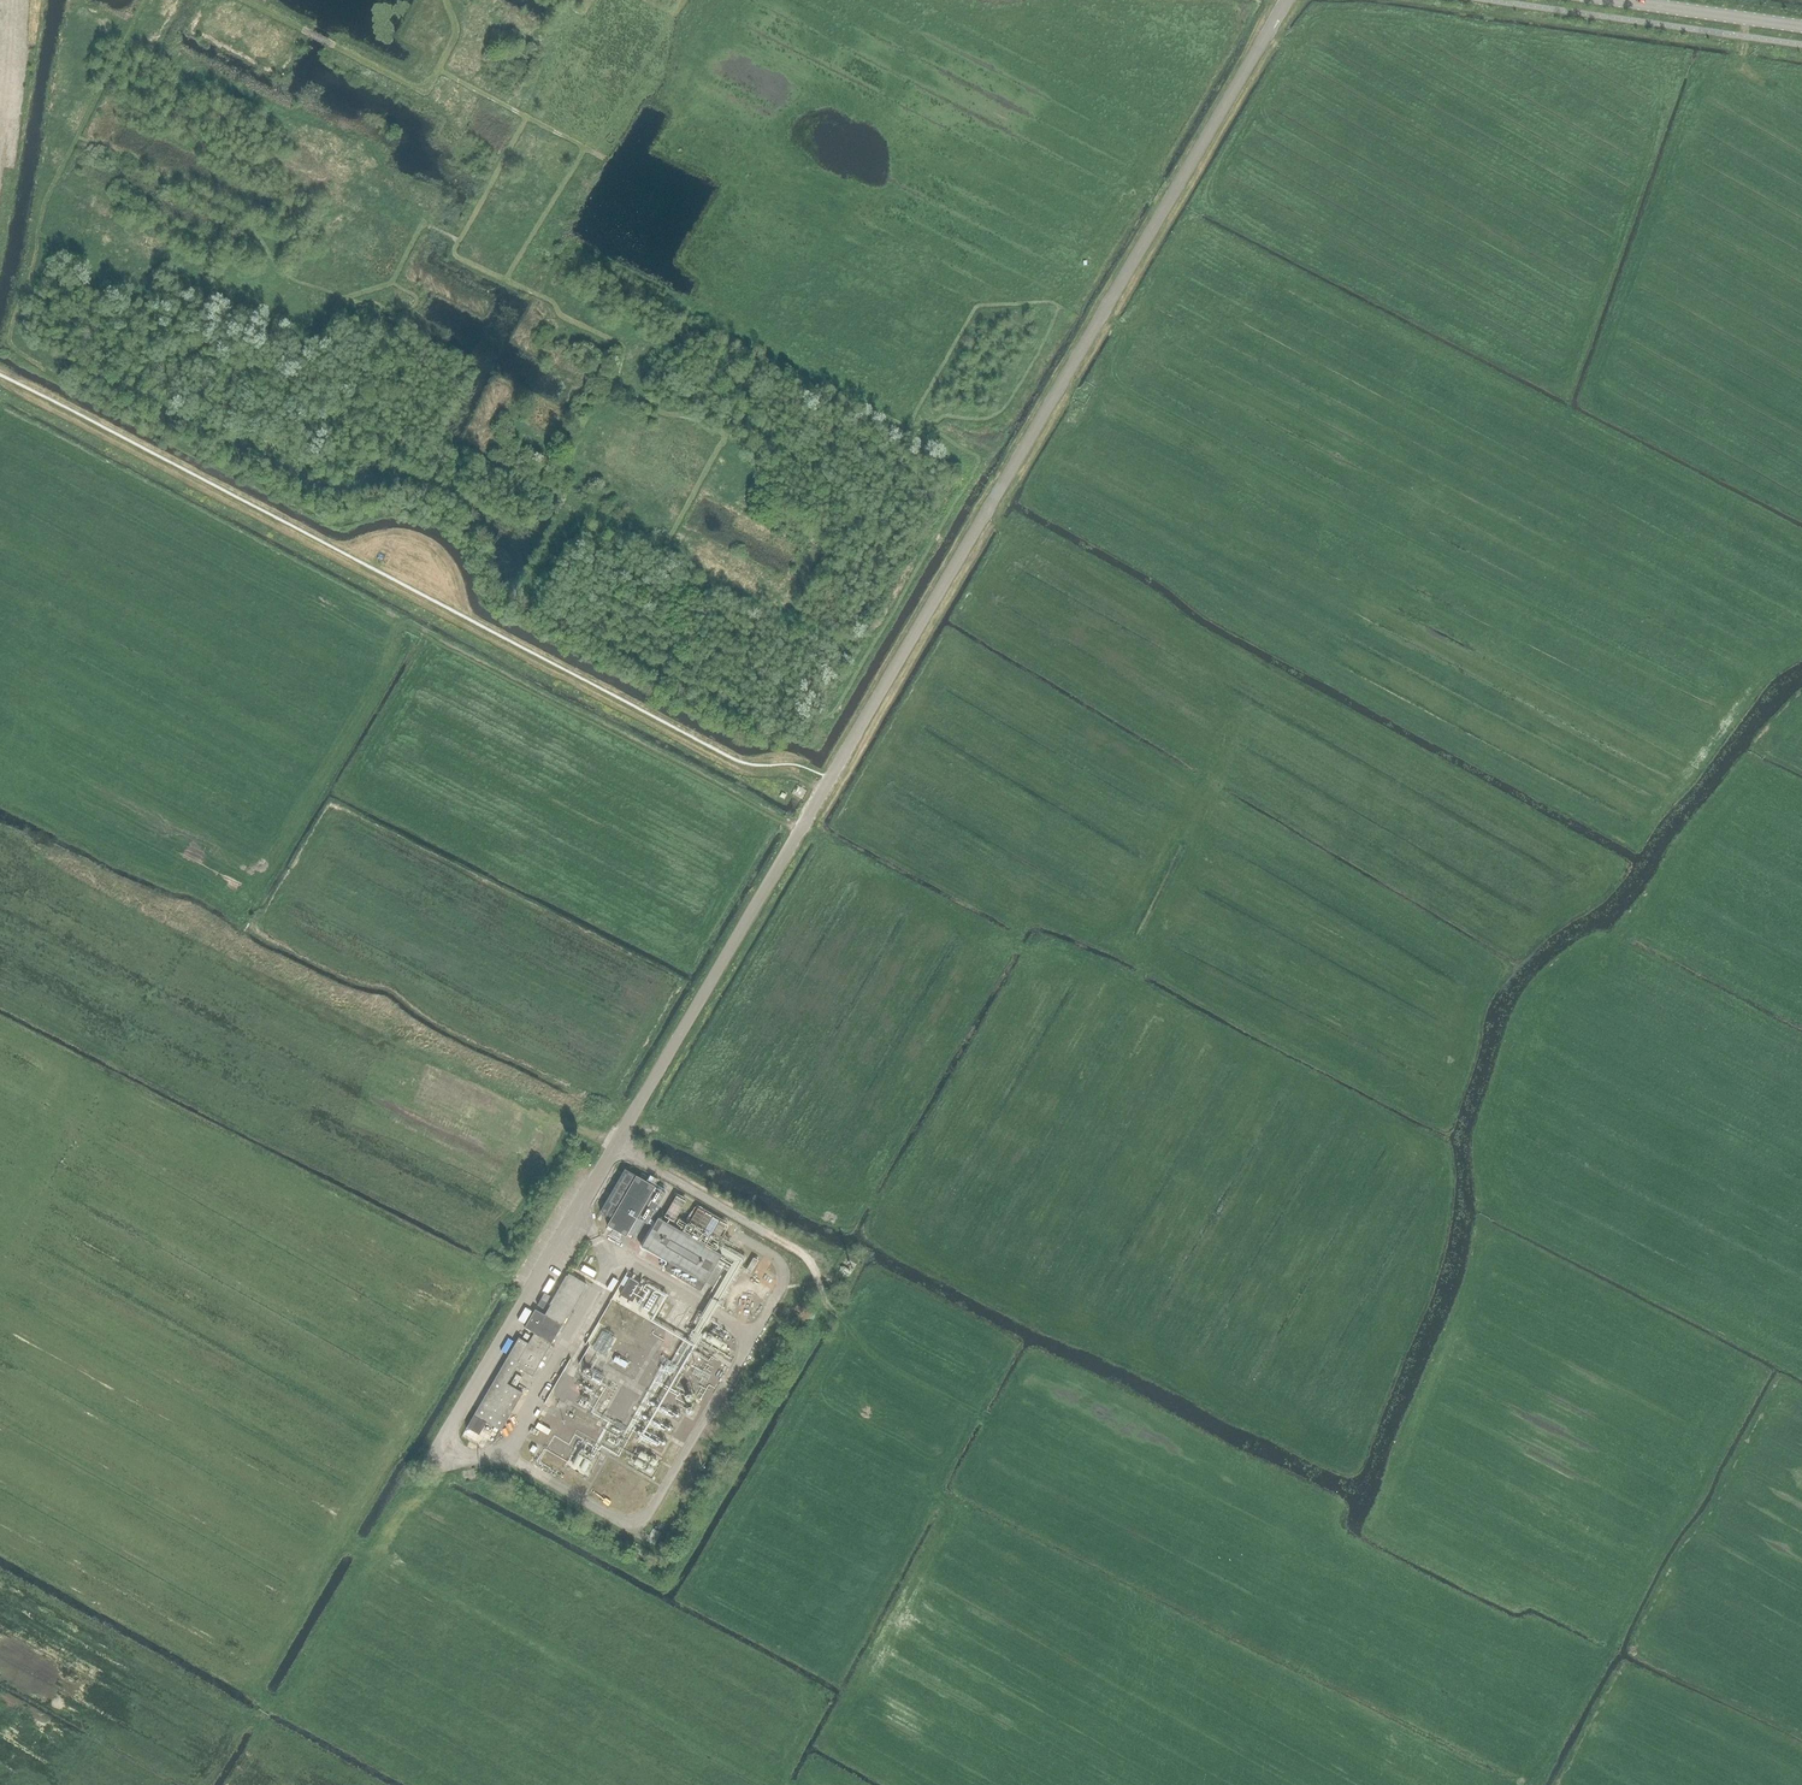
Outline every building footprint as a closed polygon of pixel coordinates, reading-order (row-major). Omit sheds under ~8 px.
[(607,1226),(625,1237),(654,1187),(624,1169),(600,1211),(611,1218),(607,1226)] [(698,1214),(693,1225),(703,1231),(706,1232),(712,1221),(698,1214)] [(718,1260),(721,1254),(658,1217),(641,1247),(668,1263),(664,1270),(700,1291),(704,1283),(713,1287),(726,1265),(718,1260)] [(586,1284),(568,1273),(544,1315),(535,1310),(524,1329),(533,1334),(528,1344),(519,1339),(474,1417),(502,1432),(524,1394),(508,1385),(518,1368),(533,1377),(586,1284)] [(630,1277),(630,1278),(624,1287),(620,1295),(632,1302),(643,1284),(630,1277)] [(628,1369),(631,1362),(617,1356),(614,1364),(628,1369)] [(521,1378),(516,1375),(511,1384),(516,1387),(521,1378)]
